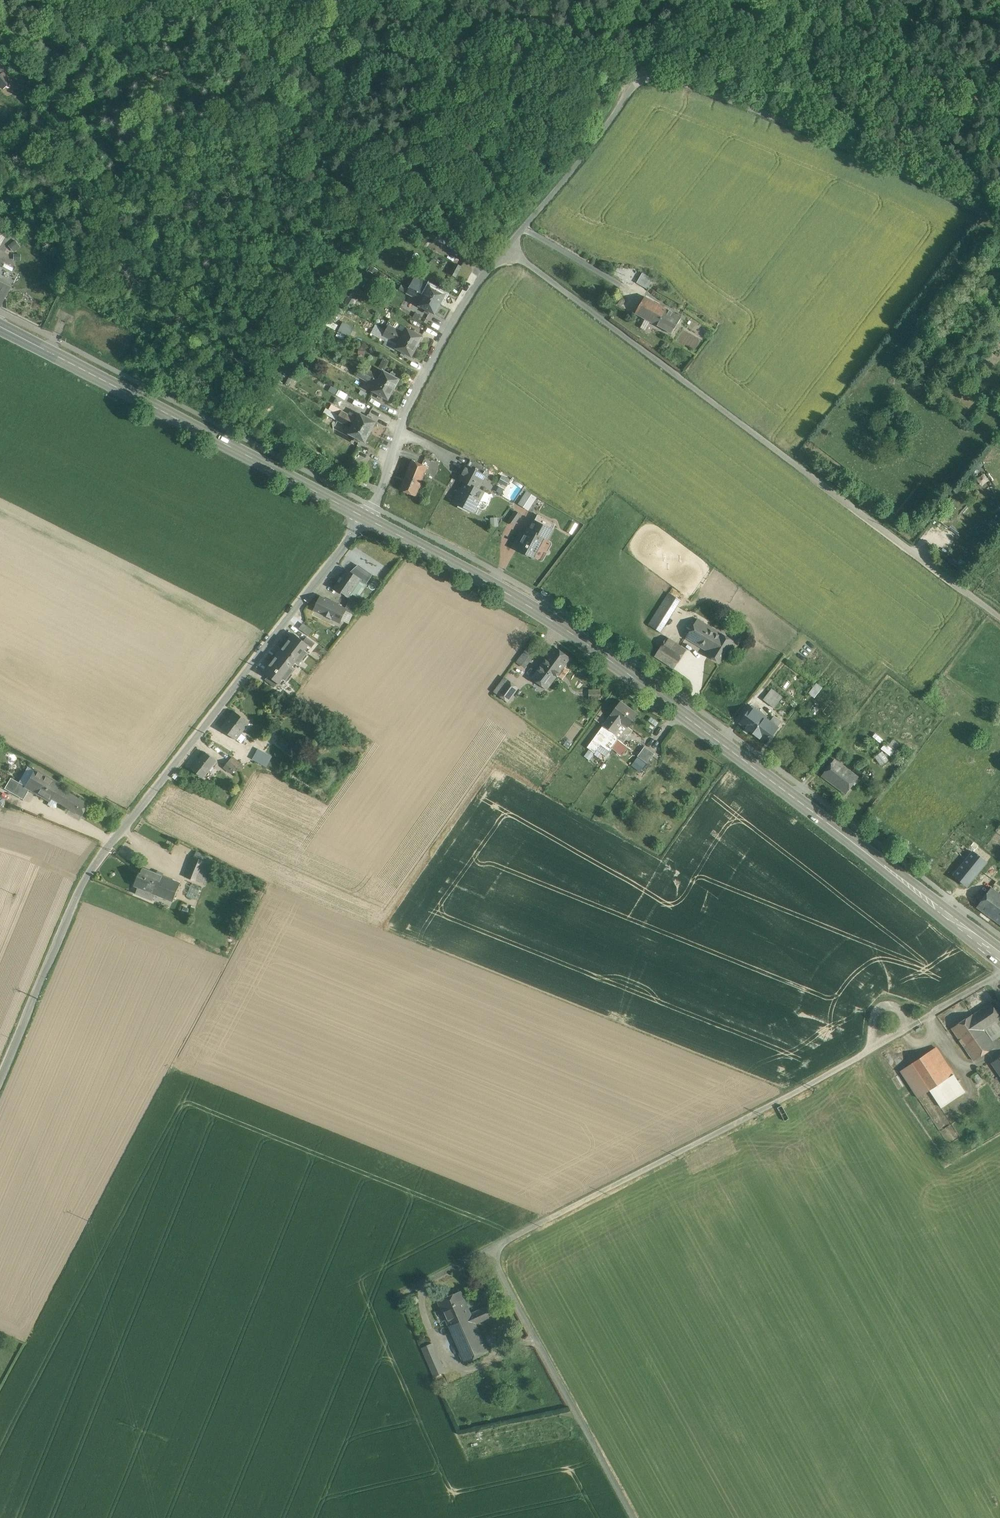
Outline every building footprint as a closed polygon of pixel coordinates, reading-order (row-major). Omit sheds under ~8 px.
[(0,68),(0,84),(4,89),(8,86),(12,83),(0,68)] [(441,229),(431,223),(425,233),(431,237),(435,239),(441,229)] [(425,233),(422,231),(419,236),(428,242),(431,237),(425,233)] [(14,251),(20,247),(16,240),(10,244),(14,251)] [(437,253),(427,248),(422,257),(432,262),(437,253)] [(439,254),(434,264),(439,266),(444,257),(439,254)] [(455,263),(445,258),(440,267),(450,272),(455,263)] [(461,267),(456,264),(451,274),(456,277),(461,267)] [(653,279),(643,273),(637,283),(648,289),(653,279)] [(428,290),(413,282),(410,288),(425,296),(428,290)] [(0,283),(0,307),(1,307),(11,288),(0,283)] [(446,294),(430,286),(428,290),(425,296),(441,305),(446,294)] [(425,296),(410,288),(407,293),(422,301),(425,296)] [(441,305),(425,296),(422,301),(419,306),(435,315),(441,305)] [(681,318),(645,297),(635,313),(672,334),(681,318)] [(338,334),(350,338),(354,325),(342,321),(338,334)] [(405,333),(389,325),(386,330),(402,339),(405,333)] [(423,337),(407,328),(405,333),(402,339),(418,347),(423,337)] [(986,328),(980,338),(984,341),(991,331),(986,328)] [(402,339),(386,330),(383,336),(399,344),(402,339)] [(418,347),(402,339),(399,344),(396,349),(412,358),(418,347)] [(991,363),(982,359),(977,369),(986,373),(991,363)] [(381,377),(368,370),(366,375),(378,381),(381,377)] [(366,375),(360,371),(357,376),(376,386),(378,381),(366,375)] [(400,380),(384,371),(381,377),(378,381),(394,390),(400,380)] [(394,390),(378,381),(376,386),(373,392),(389,400),(394,390)] [(357,419),(342,411),(339,416),(355,424),(357,419)] [(376,423),(360,414),(357,419),(355,424),(371,433),(376,423)] [(355,424),(339,416),(337,420),(352,429),(355,424)] [(371,433),(355,424),(352,429),(349,434),(365,443),(371,433)] [(487,469),(471,460),(468,466),(484,475),(487,469)] [(412,461),(400,490),(416,496),(428,467),(412,461)] [(468,466),(467,466),(460,480),(465,483),(466,482),(479,489),(486,476),(484,475),(468,466)] [(977,475),(980,484),(989,481),(987,472),(977,475)] [(508,485),(510,478),(502,475),(499,482),(508,485)] [(465,483),(459,494),(458,493),(453,502),(473,513),(484,492),(479,489),(466,482),(465,483)] [(536,498),(527,493),(520,504),(528,509),(536,498)] [(521,515),(515,512),(509,521),(514,525),(521,515)] [(556,524),(538,515),(530,530),(546,539),(548,540),(556,524)] [(530,530),(528,529),(517,549),(535,558),(546,539),(530,530)] [(354,574),(347,569),(341,577),(339,576),(336,579),(339,581),(334,588),(349,598),(352,594),(357,597),(359,596),(366,586),(366,584),(372,574),(359,566),(354,574)] [(345,609),(321,597),(316,608),(324,612),(323,614),(331,618),(333,616),(341,620),(345,610),(346,609),(345,609)] [(362,606),(351,598),(348,604),(359,610),(362,606)] [(666,598),(655,616),(666,623),(677,605),(666,598)] [(359,610),(348,604),(345,609),(346,609),(345,610),(355,615),(359,610)] [(666,623),(655,616),(649,625),(660,632),(666,623)] [(722,634),(698,619),(686,638),(710,653),(711,653),(722,634)] [(295,634),(265,673),(269,677),(278,683),(281,686),(311,647),(304,641),(295,634)] [(722,634),(711,653),(710,653),(708,656),(720,663),(734,641),(722,634)] [(687,649),(667,636),(658,651),(678,664),(687,649)] [(315,643),(307,637),(304,641),(311,647),(312,647),(315,643)] [(555,647),(528,683),(544,694),(571,658),(555,647)] [(535,654),(528,648),(520,658),(528,663),(535,654)] [(278,683),(269,677),(266,681),(275,687),(278,683)] [(508,680),(498,695),(508,702),(519,688),(508,680)] [(815,687),(810,694),(814,697),(819,691),(815,687)] [(782,697),(772,689),(764,699),(775,708),(782,697)] [(621,701),(611,715),(604,725),(613,731),(622,723),(628,727),(638,713),(621,701)] [(754,733),(765,718),(766,717),(753,707),(741,723),(754,733)] [(250,722),(235,711),(222,729),(236,740),(237,739),(241,734),(250,722)] [(765,718),(754,733),(767,742),(778,728),(765,718)] [(613,731),(604,725),(594,739),(601,744),(610,751),(612,748),(618,740),(627,727),(628,727),(622,723),(613,731)] [(633,731),(628,727),(627,727),(618,740),(624,744),(633,731)] [(241,734),(237,739),(242,743),(246,738),(241,734)] [(601,744),(594,739),(588,747),(595,753),(601,744)] [(624,744),(618,740),(612,748),(622,755),(628,747),(624,744)] [(249,743),(246,747),(243,745),(240,750),(251,758),(257,750),(249,743)] [(895,751),(885,744),(881,749),(883,751),(887,753),(891,756),(895,751)] [(655,753),(645,746),(638,756),(647,763),(655,753)] [(251,758),(240,750),(237,753),(248,762),(251,758)] [(882,751),(875,757),(882,766),(889,760),(887,758),(882,751)] [(206,752),(198,763),(196,761),(191,768),(203,778),(216,761),(206,752)] [(232,757),(224,767),(232,773),(237,767),(241,770),(244,766),(232,757)] [(858,777),(835,760),(823,776),(846,793),(858,777)] [(59,784),(35,770),(26,787),(29,789),(50,801),(58,786),(59,784)] [(632,773),(626,781),(630,784),(636,776),(632,773)] [(26,787),(19,783),(13,793),(23,799),(29,789),(26,787)] [(89,804),(58,786),(51,799),(82,816),(89,804)] [(140,851),(126,841),(118,852),(132,862),(140,851)] [(986,862),(962,843),(943,867),(967,886),(986,862)] [(214,858),(196,852),(186,877),(203,884),(214,858)] [(181,883),(143,867),(135,886),(138,887),(147,891),(144,897),(153,901),(156,894),(173,902),(181,883)] [(136,894),(144,897),(147,891),(138,887),(136,894)] [(991,888),(977,907),(993,919),(999,910),(999,894),(991,888)] [(952,1028),(974,1061),(996,1046),(992,1042),(984,1030),(996,1022),(999,1019),(999,1017),(991,1003),(974,1014),(973,1014),(952,1028)] [(992,1042),(999,1036),(999,1027),(996,1022),(984,1030),(992,1042)] [(936,1047),(900,1071),(918,1098),(930,1090),(954,1074),(936,1047)] [(954,1074),(930,1090),(941,1107),(965,1092),(954,1074)] [(460,1292),(439,1301),(449,1324),(470,1315),(460,1292)] [(470,1315),(449,1324),(463,1351),(483,1344),(474,1324),(492,1316),(490,1312),(491,1312),(490,1311),(488,1307),(470,1315)] [(442,1366),(432,1343),(422,1347),(432,1370),(442,1366)] [(483,1344),(463,1351),(460,1353),(465,1363),(488,1352),(484,1343),(483,1344)] [(442,1366),(432,1370),(434,1376),(445,1372),(442,1366)]
